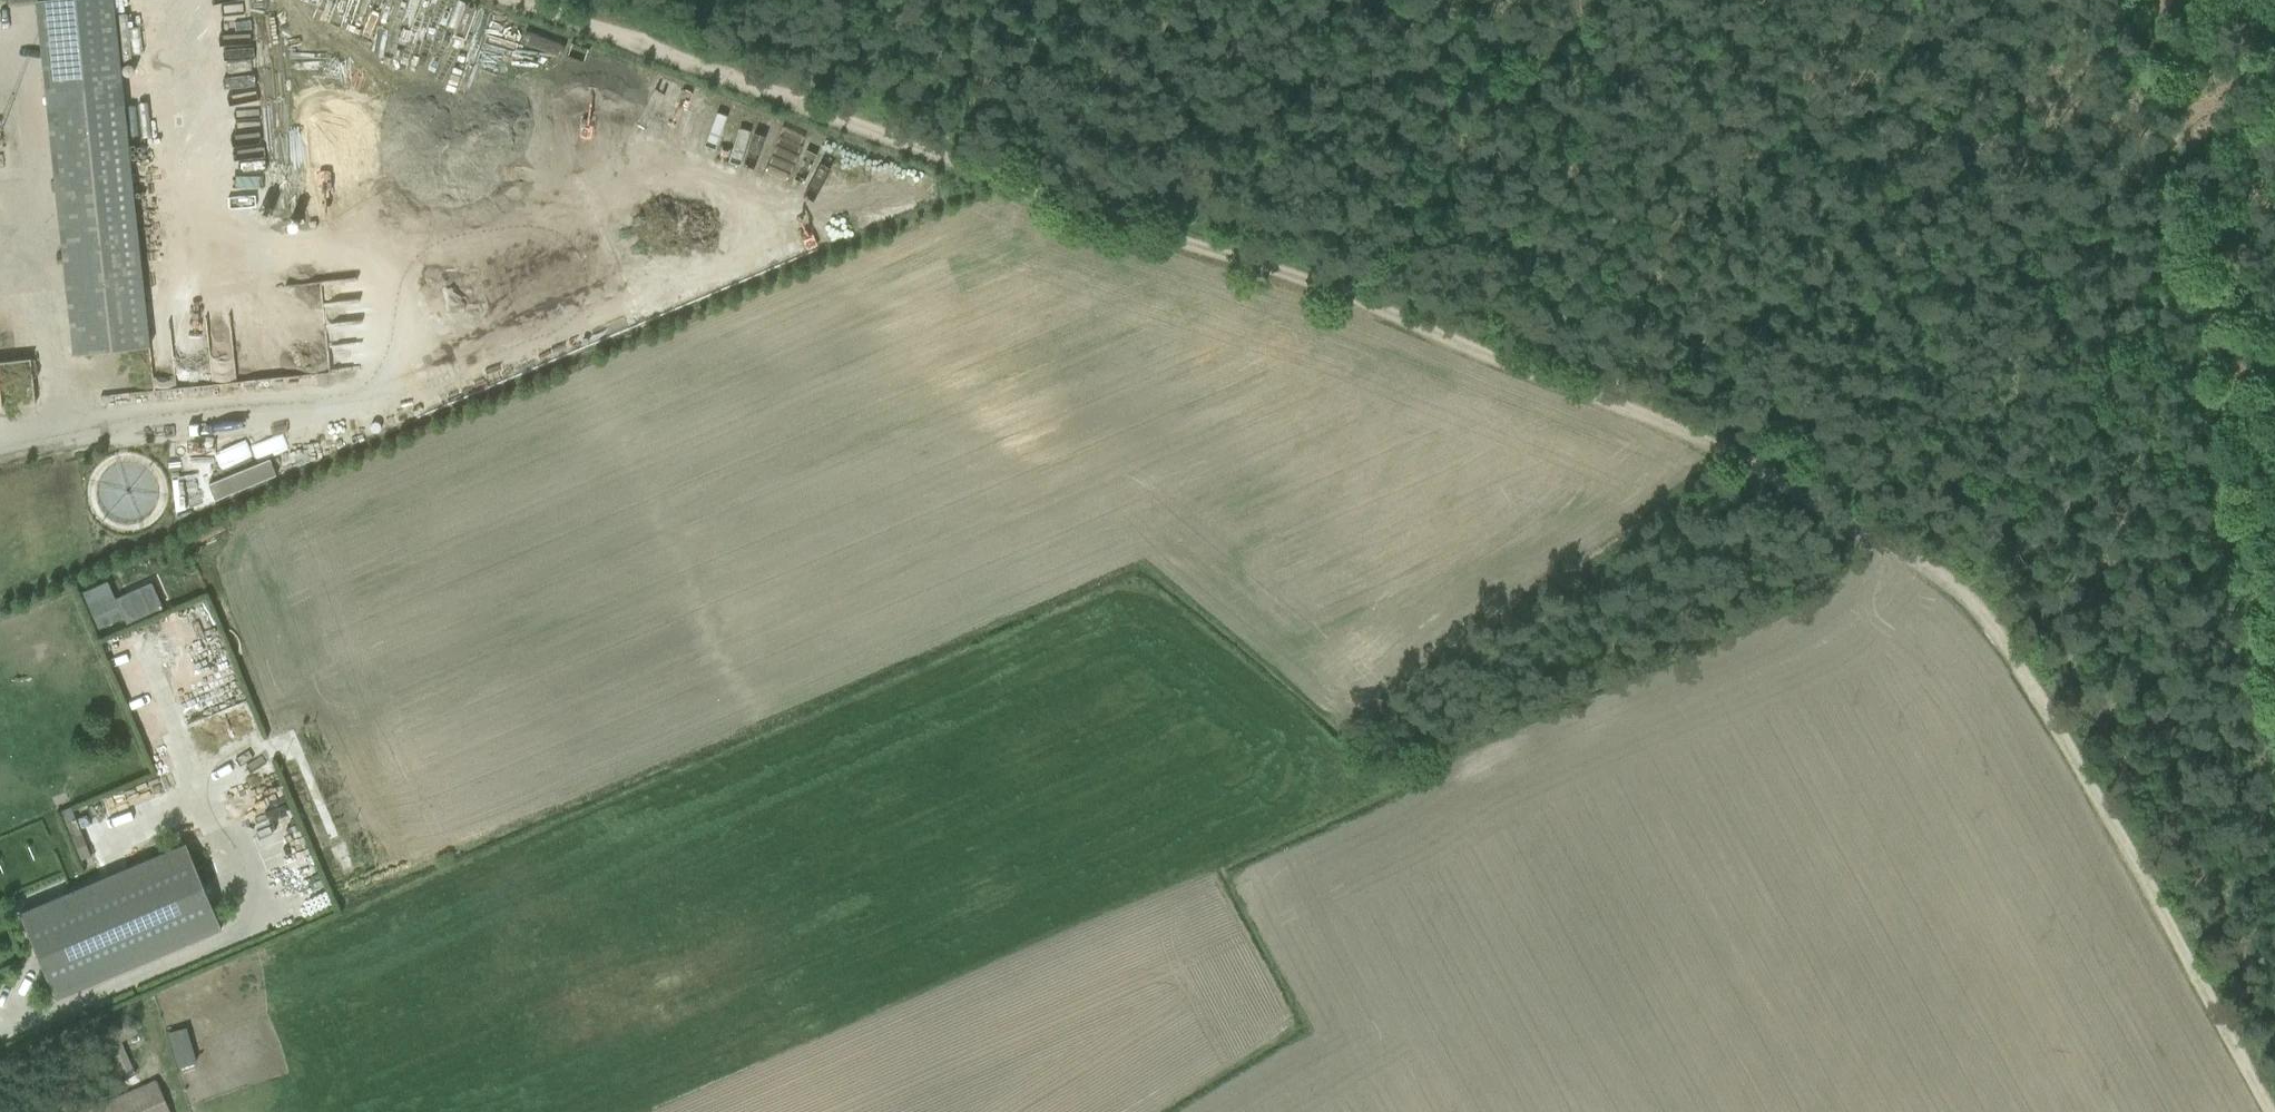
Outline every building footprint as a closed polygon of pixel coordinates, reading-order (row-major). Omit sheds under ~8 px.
[(72,358),(150,351),(115,0),(41,0),(37,0),(72,358)] [(205,10),(207,23),(234,19),(232,7),(205,10)] [(239,69),(238,45),(212,46),(213,70),(239,69)] [(218,105),(219,144),(244,143),(244,105),(218,105)] [(228,150),(228,161),(251,160),(251,149),(228,150)] [(224,164),(225,175),(249,174),(248,164),(224,164)] [(874,198),(849,204),(853,219),(878,213),(874,198)] [(308,289),(312,321),(345,318),(341,285),(308,289)] [(18,912),(53,1000),(224,933),(190,845),(18,912)] [(157,1079),(78,1111),(171,1111),(157,1079)]
